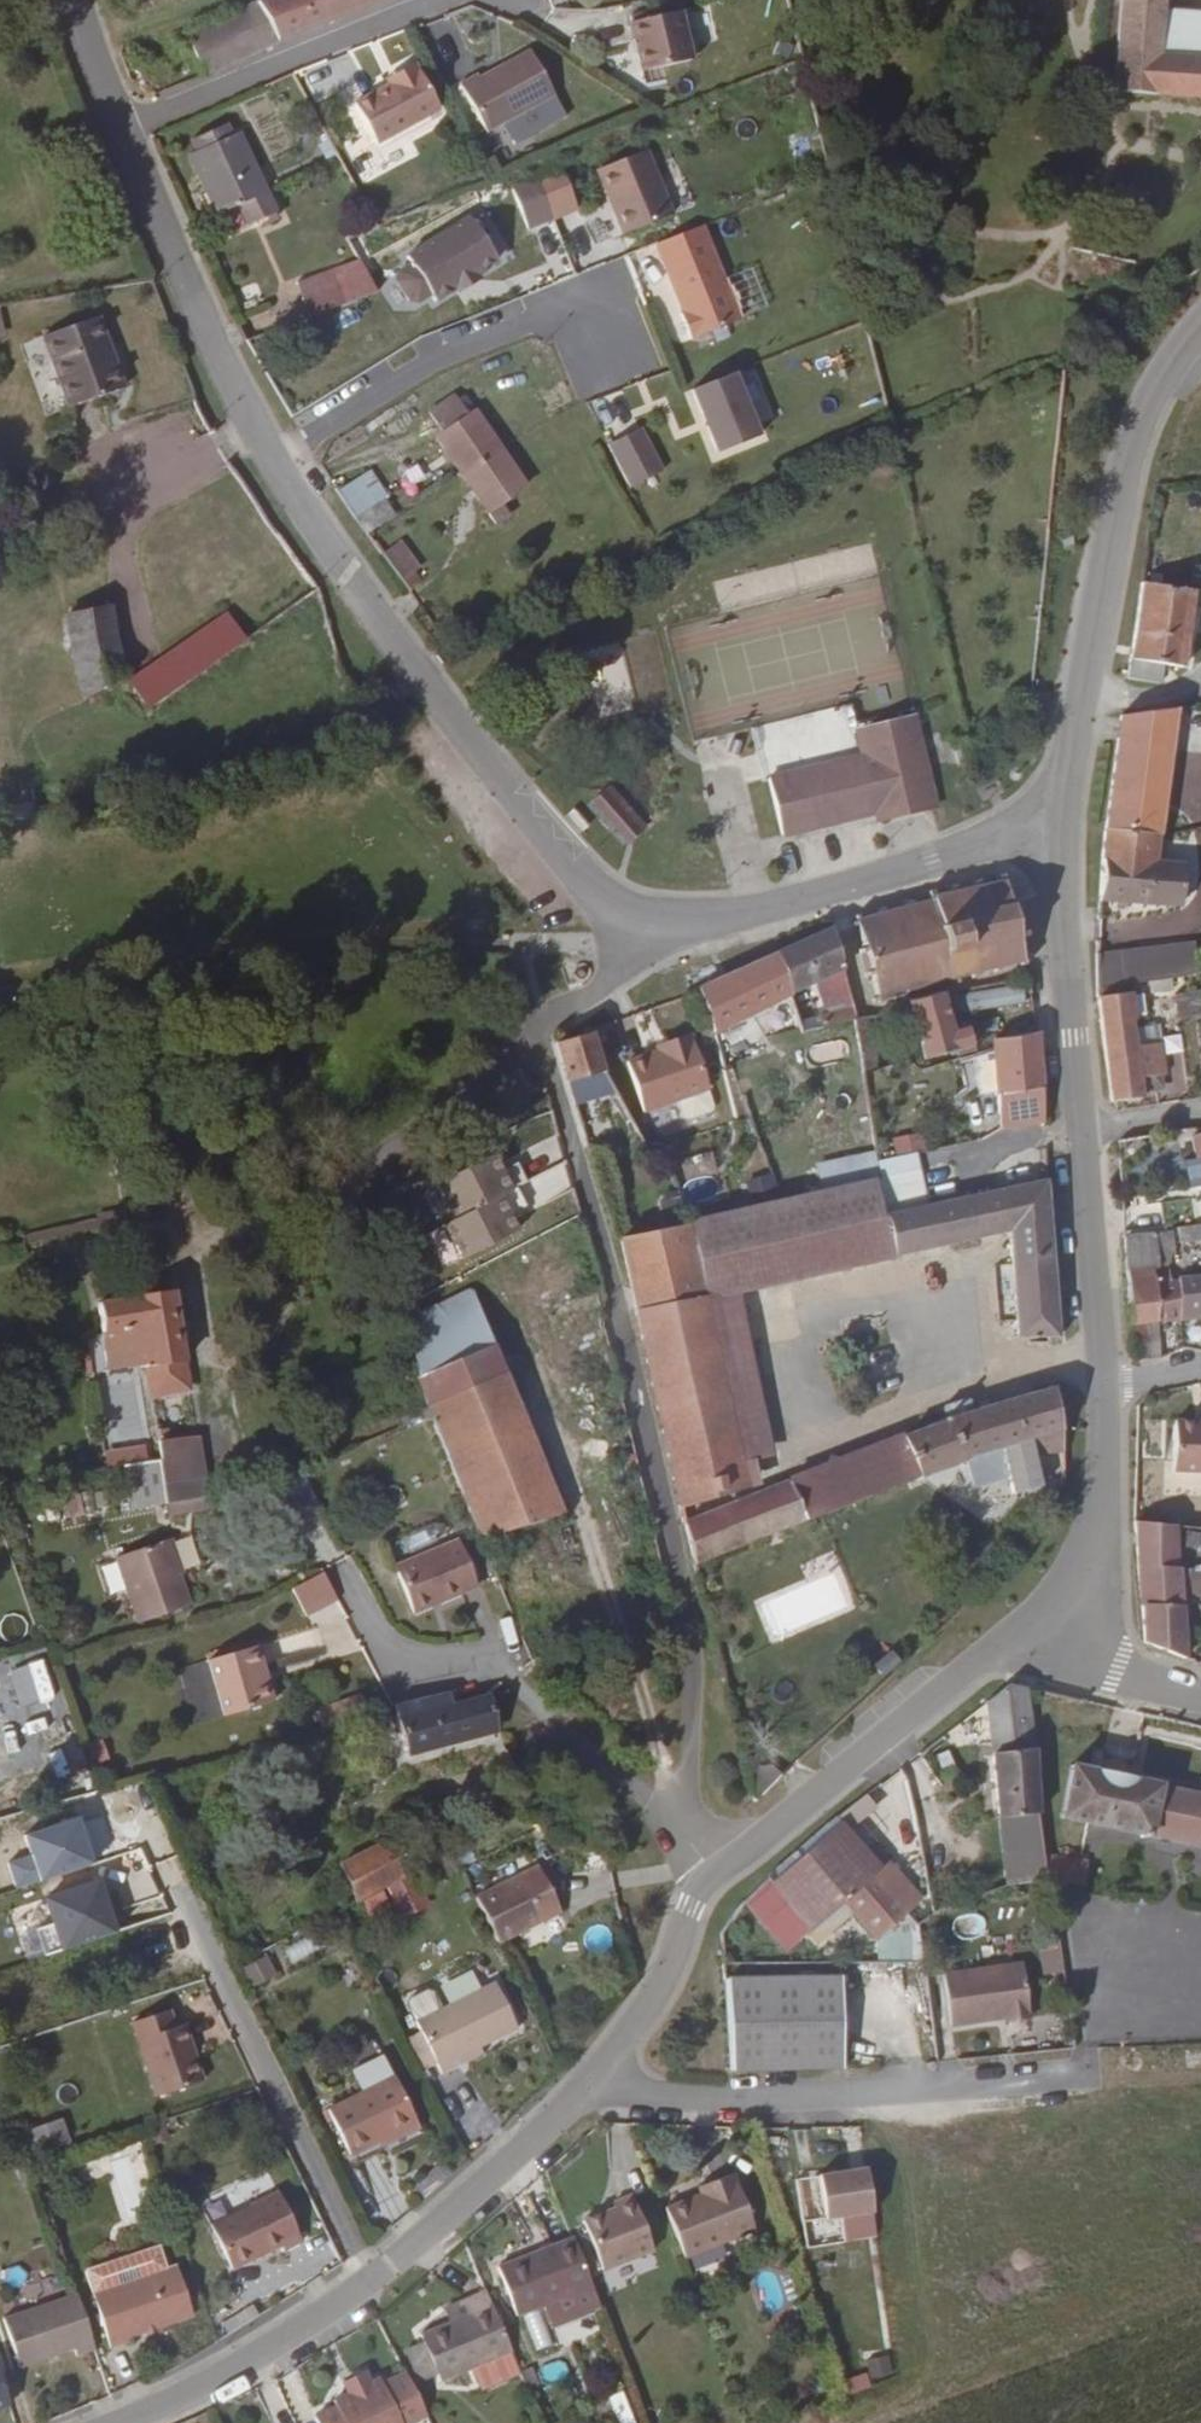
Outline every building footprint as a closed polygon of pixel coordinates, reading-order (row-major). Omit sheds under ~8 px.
[(226,13),(184,32),(119,54),(124,72),(189,50),(200,77),(258,51),(385,0),(257,0),(226,13)] [(1113,92),(1200,99),(1200,57),(1160,54),(1165,1),(1165,0),(1121,0),(1113,92)] [(1165,1),(1160,54),(1200,57),(1200,3),(1165,1)] [(694,57),(682,8),(632,21),(644,69),(694,57)] [(490,136),(556,97),(529,53),(479,82),(479,78),(462,88),(490,136)] [(437,108),(412,63),(390,75),(393,81),(351,105),(373,146),(437,108)] [(564,111),(556,97),(490,136),(498,149),(564,111)] [(811,160),(803,131),(785,136),(793,165),(811,160)] [(271,211),(236,133),(191,153),(225,232),(271,211)] [(622,212),(618,214),(624,232),(673,214),(649,154),(606,171),(622,212)] [(528,226),(553,216),(533,166),(509,177),(528,226)] [(600,173),(618,214),(622,212),(606,171),(600,173)] [(505,253),(487,208),(417,236),(419,241),(404,248),(401,255),(411,281),(420,281),(434,276),(437,284),(459,275),(463,280),(487,269),(485,263),(505,253)] [(739,321),(701,225),(654,245),(682,312),(678,314),(689,340),(739,321)] [(298,282),(311,315),(379,291),(361,258),(298,282)] [(127,386),(101,315),(48,335),(76,406),(127,386)] [(699,454),(751,442),(734,375),(683,388),(699,454)] [(464,393),(458,399),(470,417),(477,412),(464,393)] [(495,449),(501,447),(477,412),(470,417),(458,399),(454,394),(431,412),(446,433),(440,439),(462,473),(495,449)] [(639,427),(602,443),(622,488),(659,472),(639,427)] [(527,485),(501,447),(495,449),(462,473),(496,525),(510,515),(501,503),(527,485)] [(358,482),(376,509),(385,503),(375,489),(381,484),(372,473),(358,482)] [(339,493),(360,521),(376,509),(358,482),(339,493)] [(385,557),(410,594),(419,588),(415,581),(423,575),(421,573),(413,561),(402,544),(385,557)] [(413,561),(421,573),(428,567),(420,557),(413,561)] [(1144,582),(1136,634),(1162,636),(1165,613),(1193,617),(1194,609),(1200,606),(1200,588),(1144,582)] [(104,591),(63,602),(87,695),(124,669),(104,591)] [(1162,636),(1136,634),(1129,680),(1163,683),(1165,665),(1185,667),(1193,617),(1165,613),(1162,636)] [(224,640),(133,688),(144,704),(146,712),(239,668),(224,640)] [(596,678),(610,693),(629,674),(616,660),(596,678)] [(1172,707),(1122,717),(1110,832),(1159,834),(1172,707)] [(875,813),(934,800),(912,715),(856,729),(858,733),(849,735),(853,751),(863,749),(864,758),(770,781),(785,836),(875,813)] [(971,762),(966,740),(954,743),(958,765),(971,762)] [(626,842),(642,827),(607,788),(591,804),(626,842)] [(878,826),(936,810),(934,800),(875,813),(878,826)] [(1159,834),(1110,832),(1102,900),(1184,904),(1185,862),(1158,861),(1159,834)] [(863,914),(858,915),(859,922),(854,924),(855,928),(860,927),(865,948),(861,951),(863,956),(866,956),(872,973),(867,975),(867,980),(872,978),(878,998),(871,999),(873,1005),(879,1003),(880,1005),(884,1003),(885,1001),(891,1000),(891,995),(904,992),(905,995),(911,995),(910,991),(927,986),(929,991),(934,990),(932,985),(950,980),(953,985),(959,985),(958,979),(973,975),(974,980),(985,978),(985,972),(996,969),(997,974),(1003,973),(1002,967),(1021,963),(1021,967),(1027,968),(1026,962),(1035,961),(1033,954),(1025,956),(1021,940),(1029,938),(1028,931),(1020,933),(1015,914),(1023,912),(1022,906),(1014,908),(1009,888),(1017,887),(1016,881),(1007,882),(1007,875),(1000,877),(1002,884),(984,888),(983,882),(978,883),(978,889),(961,893),(959,885),(953,887),(954,896),(942,899),(940,889),(931,892),(932,901),(916,906),(914,900),(908,902),(908,907),(888,913),(885,907),(879,909),(880,917),(866,920),(863,914)] [(855,1005),(833,930),(778,954),(789,995),(800,1033),(853,1019),(860,1018),(857,1011),(820,1022),(814,1000),(821,998),(825,1015),(855,1005)] [(1122,948),(1130,986),(1200,972),(1200,966),(1196,935),(1122,948)] [(1122,948),(1100,952),(1100,991),(1130,986),(1122,948)] [(789,995),(778,954),(698,990),(717,1034),(745,1020),(758,1015),(789,995)] [(1030,988),(1029,978),(991,986),(994,998),(1030,988)] [(907,1002),(924,1060),(976,1047),(971,1030),(954,1034),(946,1010),(994,998),(991,986),(957,993),(907,1002)] [(1147,990),(1102,997),(1115,1103),(1117,1105),(1147,1100),(1146,1093),(1163,1091),(1165,1086),(1165,1077),(1170,1076),(1166,1044),(1139,1046),(1135,1023),(1150,1021),(1147,990)] [(1179,996),(1183,1020),(1200,1018),(1200,993),(1179,996)] [(877,1061),(867,1016),(860,1018),(853,1019),(864,1064),(877,1061)] [(601,1069),(593,1026),(587,1028),(588,1034),(558,1043),(570,1087),(589,1079),(599,1102),(614,1093),(601,1069)] [(1045,1115),(1040,1033),(995,1041),(996,1051),(1001,1121),(1045,1115)] [(707,1089),(689,1034),(665,1042),(667,1049),(625,1061),(642,1111),(707,1089)] [(987,1043),(990,1053),(996,1051),(995,1041),(987,1043)] [(763,1043),(724,1054),(730,1070),(767,1062),(763,1043)] [(883,1086),(880,1074),(868,1077),(870,1089),(883,1086)] [(553,1139),(510,1155),(518,1178),(562,1162),(553,1139)] [(678,1187),(716,1180),(711,1152),(673,1160),(678,1187)] [(916,1154),(877,1163),(880,1182),(919,1173),(916,1154)] [(450,1268),(517,1228),(475,1158),(425,1188),(444,1220),(427,1230),(450,1268)] [(515,1213),(572,1189),(561,1164),(521,1181),(514,1164),(497,1172),(515,1213)] [(919,1173),(880,1182),(890,1255),(997,1230),(1008,1228),(1050,1218),(1047,1182),(957,1198),(949,1166),(919,1173)] [(880,1182),(622,1238),(638,1317),(680,1501),(745,1485),(740,1461),(699,1295),(718,1293),(890,1255),(880,1182)] [(1061,1337),(1050,1218),(1008,1228),(1020,1337),(1061,1337)] [(1180,1227),(1182,1241),(1200,1238),(1200,1223),(1180,1227)] [(1171,1228),(1126,1236),(1133,1356),(1160,1355),(1161,1338),(1148,1338),(1149,1321),(1159,1320),(1153,1261),(1170,1260),(1170,1254),(1175,1255),(1171,1228)] [(1172,1282),(1170,1260),(1153,1261),(1159,1320),(1180,1318),(1177,1281),(1172,1282)] [(1177,1281),(1180,1318),(1200,1317),(1200,1276),(1181,1277),(1181,1282),(1177,1281)] [(163,1367),(185,1362),(172,1292),(97,1306),(109,1371),(147,1365),(151,1391),(167,1388),(163,1367)] [(757,1456),(718,1293),(699,1295),(740,1461),(757,1456)] [(466,1294),(405,1322),(425,1415),(430,1415),(475,1537),(557,1513),(466,1294)] [(1148,1338),(1161,1338),(1159,1320),(1149,1321),(1148,1338)] [(191,1392),(185,1362),(163,1367),(167,1388),(151,1391),(153,1399),(191,1392)] [(946,1422),(911,1436),(927,1478),(974,1462),(982,1487),(1013,1479),(1018,1497),(1042,1491),(1036,1454),(1065,1443),(1053,1389),(975,1412),(972,1402),(964,1399),(947,1405),(944,1410),(946,1422)] [(1192,1421),(1170,1419),(1165,1469),(1200,1472),(1200,1422),(1192,1421)] [(927,1478),(911,1436),(881,1446),(686,1523),(697,1563),(927,1478)] [(207,1512),(228,1509),(226,1497),(211,1498),(200,1439),(159,1445),(167,1504),(205,1500),(207,1512)] [(1135,1524),(1141,1641),(1197,1659),(1183,1593),(1200,1595),(1200,1565),(1196,1565),(1196,1569),(1179,1567),(1170,1529),(1135,1524)] [(426,1529),(396,1537),(401,1554),(431,1547),(426,1529)] [(185,1605),(164,1541),(114,1557),(135,1622),(185,1605)] [(477,1589),(456,1545),(394,1575),(416,1620),(477,1589)] [(339,1600),(322,1571),(290,1588),(307,1618),(339,1600)] [(276,1701),(270,1677),(263,1679),(259,1667),(264,1664),(258,1646),(210,1662),(228,1716),(276,1701)] [(263,1679),(270,1677),(264,1664),(259,1667),(263,1679)] [(1034,1746),(1028,1688),(1011,1686),(987,1704),(1004,1850),(1020,1850),(1023,1883),(1047,1879),(1044,1860),(1042,1846),(1043,1783),(1034,1746)] [(502,1728),(493,1693),(459,1702),(455,1689),(399,1703),(412,1752),(502,1728)] [(339,1702),(346,1721),(371,1712),(364,1694),(339,1702)] [(322,1708),(329,1726),(346,1721),(339,1702),(322,1708)] [(1189,1844),(1199,1793),(1072,1769),(1063,1818),(1189,1844)] [(752,1805),(779,1780),(771,1771),(748,1789),(752,1805)] [(1200,1846),(1200,1793),(1199,1793),(1189,1844),(1200,1846)] [(21,1830),(28,1855),(7,1860),(14,1885),(88,1866),(76,1816),(21,1830)] [(832,1823),(746,1901),(791,1950),(845,1900),(882,1938),(920,1903),(884,1863),(874,1872),(832,1823)] [(340,1866),(359,1900),(413,1872),(396,1837),(340,1866)] [(1081,1863),(1044,1860),(1047,1879),(1085,1884),(1088,1864),(1081,1863)] [(542,1868),(479,1899),(500,1943),(563,1913),(542,1868)] [(47,1951),(110,1933),(92,1873),(30,1891),(47,1951)] [(294,1968),(315,1946),(300,1933),(280,1955),(294,1968)] [(244,1986),(271,1979),(265,1956),(238,1963),(244,1986)] [(1031,2020),(1025,1964),(946,1975),(952,2025),(1006,2019),(1007,2022),(1031,2020)] [(725,1979),(734,2069),(843,2066),(839,1976),(725,1979)] [(419,2022),(442,2068),(445,2075),(462,2067),(459,2061),(489,2044),(521,2029),(499,1983),(446,2009),(419,2022)] [(412,2006),(419,2022),(446,2009),(437,1993),(432,1991),(415,1999),(412,2006)] [(178,2029),(173,2012),(135,2024),(158,2099),(206,2084),(188,2027),(178,2029)] [(419,2022),(400,2031),(423,2077),(442,2068),(419,2022)] [(493,2052),(489,2044),(459,2061),(462,2067),(493,2052)] [(396,2078),(330,2111),(351,2157),(417,2123),(396,2078)] [(32,2154),(68,2141),(58,2115),(22,2128),(32,2154)] [(130,2218),(149,2213),(134,2164),(144,2161),(139,2144),(110,2153),(130,2218)] [(419,2196),(451,2178),(443,2163),(410,2181),(419,2196)] [(670,2210),(689,2259),(760,2231),(738,2176),(702,2189),(705,2196),(670,2210)] [(306,2243),(283,2194),(215,2228),(238,2272),(286,2247),(289,2253),(306,2243)] [(832,2244),(882,2239),(876,2194),(828,2201),(832,2244)] [(606,2272),(658,2253),(636,2197),(618,2204),(620,2210),(587,2222),(606,2272)] [(595,2282),(576,2235),(502,2265),(519,2312),(546,2302),(595,2282)] [(90,2276),(95,2292),(139,2277),(178,2262),(172,2248),(90,2276)] [(139,2277),(95,2292),(113,2344),(131,2338),(130,2335),(195,2311),(178,2262),(139,2277)] [(554,2324),(604,2305),(595,2282),(546,2302),(554,2324)] [(97,2345),(78,2290),(6,2314),(20,2362),(78,2344),(81,2350),(97,2345)] [(515,2348),(492,2293),(472,2302),(475,2309),(453,2319),(425,2332),(429,2342),(441,2368),(446,2378),(468,2367),(515,2348)] [(475,2309),(472,2302),(469,2297),(447,2307),(453,2319),(475,2309)] [(423,2376),(441,2368),(429,2342),(411,2349),(423,2376)] [(477,2388),(524,2368),(515,2348),(468,2367),(477,2388)] [(885,2353),(862,2359),(866,2379),(890,2374),(885,2353)] [(431,2420),(407,2372),(387,2384),(383,2375),(371,2382),(365,2369),(344,2381),(350,2393),(335,2400),(339,2409),(317,2419),(318,2422),(424,2422),(431,2420)] [(606,2394),(613,2422),(630,2422),(621,2390),(606,2394)]
